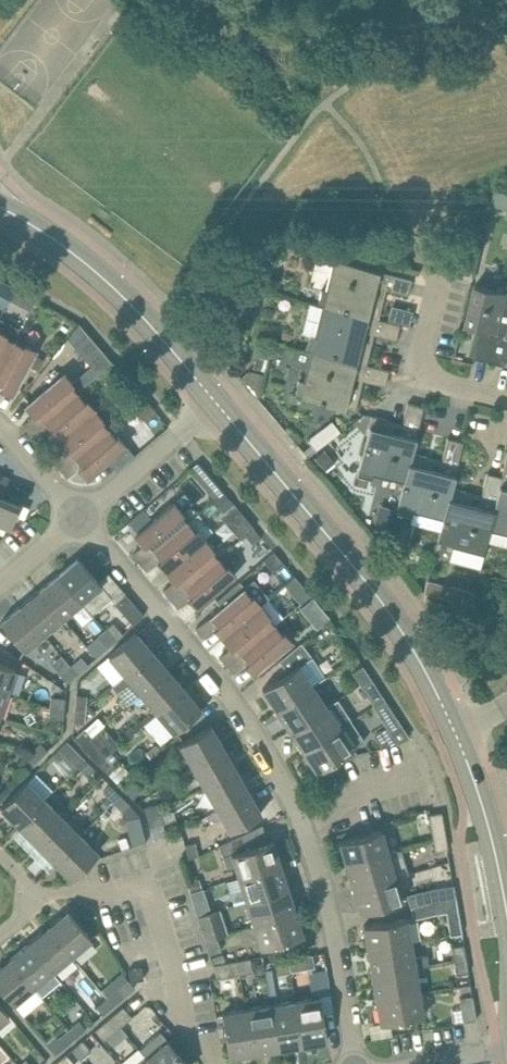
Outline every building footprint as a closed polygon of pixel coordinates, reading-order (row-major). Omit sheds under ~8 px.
[(321,289),(318,305),(379,319),(382,304),(371,302),(375,287),(408,295),(412,279),(391,274),(335,261),(328,291),(321,289)] [(5,307),(9,298),(15,288),(0,280),(0,305),(5,307)] [(490,362),(506,292),(476,284),(466,324),(481,328),(474,358),(490,362)] [(15,288),(9,298),(30,309),(36,299),(15,288)] [(490,362),(505,365),(506,359),(506,292),(490,362)] [(310,335),(306,350),(367,364),(371,350),(360,347),(363,332),(396,340),(401,324),(379,319),(318,305),(317,305),(324,307),(316,337),(310,335)] [(68,337),(98,373),(112,362),(78,323),(68,337)] [(14,341),(0,334),(0,367),(14,341)] [(0,367),(0,390),(3,385),(14,391),(35,352),(14,341),(0,367)] [(367,364),(306,350),(306,351),(312,353),(305,382),(299,381),(295,396),(355,411),(359,396),(348,393),(352,378),(385,386),(389,370),(367,364)] [(35,355),(29,366),(38,370),(44,359),(35,355)] [(249,370),(241,377),(258,397),(264,374),(249,370)] [(22,425),(30,434),(78,393),(62,374),(28,403),(36,413),(22,425)] [(51,430),(59,440),(93,411),(78,393),(30,434),(37,442),(51,430)] [(146,401),(134,411),(142,421),(154,410),(146,401)] [(374,473),(404,481),(411,453),(413,453),(424,407),(408,403),(400,434),(385,430),(388,419),(372,415),(357,476),(373,480),(374,473)] [(53,461),(61,470),(108,429),(93,411),(59,440),(67,449),(53,461)] [(108,429),(61,470),(68,478),(81,466),(90,476),(124,447),(108,429)] [(410,522),(440,530),(443,518),(450,488),(452,488),(464,442),(448,438),(439,471),(424,468),(427,456),(413,453),(411,453),(404,481),(397,509),(396,513),(412,517),(410,522)] [(124,447),(109,460),(111,462),(112,463),(117,470),(132,458),(135,455),(128,448),(126,445),(124,447)] [(502,477),(490,529),(506,533),(506,455),(502,477)] [(443,518),(440,530),(435,550),(451,554),(450,557),(481,565),(490,529),(502,477),(487,473),(479,506),(464,503),(467,492),(452,488),(450,488),(443,518)] [(10,528),(20,504),(1,496),(8,478),(0,475),(0,524),(10,528)] [(204,486),(215,499),(223,492),(212,478),(204,486)] [(223,492),(215,499),(213,501),(223,512),(233,504),(223,492)] [(133,554),(141,564),(188,523),(172,503),(138,532),(147,542),(133,554)] [(382,505),(375,529),(390,533),(396,513),(397,509),(382,505)] [(225,520),(241,538),(253,527),(238,509),(225,520)] [(161,559),(169,569),(203,540),(188,523),(141,564),(147,571),(161,559)] [(254,528),(246,535),(255,545),(263,539),(254,528)] [(163,590),(172,600),(219,559),(203,540),(169,569),(177,578),(163,590)] [(395,541),(389,547),(396,556),(403,551),(395,541)] [(78,558),(58,574),(82,602),(82,601),(92,613),(111,597),(115,602),(114,603),(133,625),(144,615),(125,594),(108,573),(98,582),(78,558)] [(219,559),(172,600),(178,607),(191,595),(200,605),(234,577),(219,559)] [(58,574),(39,590),(62,618),(82,602),(58,574)] [(294,577),(286,584),(293,593),(301,585),(294,577)] [(222,606),(196,628),(203,637),(217,625),(226,636),(269,599),(271,597),(255,578),(245,587),(243,589),(222,606)] [(240,581),(218,601),(222,606),(243,589),(245,587),(240,581)] [(448,587),(445,600),(470,606),(473,593),(448,587)] [(39,590),(20,606),(43,634),(62,618),(39,590)] [(300,605),(309,615),(320,606),(311,596),(300,605)] [(233,645),(220,657),(228,667),(275,626),(285,618),(269,599),(226,636),(233,645)] [(43,634),(20,606),(0,623),(14,639),(24,650),(43,634)] [(114,624),(106,630),(115,641),(123,634),(114,624)] [(275,626),(228,667),(234,673),(248,662),(256,672),(289,644),(275,626)] [(115,641),(106,630),(87,646),(97,657),(115,641)] [(108,656),(125,675),(152,652),(136,632),(108,656)] [(286,673),(262,689),(276,710),(313,685),(326,677),(313,657),(301,642),(278,661),(288,672),(287,673),(286,671),(285,672),(286,673)] [(125,675),(141,694),(168,671),(152,652),(125,675)] [(82,657),(71,666),(77,674),(88,665),(82,657)] [(7,693),(15,669),(0,664),(0,691),(7,693)] [(77,674),(71,666),(61,676),(67,683),(77,674)] [(352,673),(360,685),(371,678),(362,666),(352,673)] [(141,694),(157,713),(184,689),(168,671),(141,694)] [(371,678),(360,685),(373,706),(384,699),(371,678)] [(276,710),(290,731),(327,707),(313,685),(276,710)] [(184,689),(157,713),(173,733),(201,709),(184,689)] [(76,695),(75,709),(85,710),(86,696),(76,695)] [(51,698),(50,708),(64,709),(65,699),(51,698)] [(290,731),(304,752),(351,721),(338,700),(327,707),(290,731)] [(378,713),(398,744),(409,737),(389,706),(378,713)] [(50,708),(49,718),(63,719),(64,709),(50,708)] [(85,710),(75,709),(74,722),(84,723),(85,710)] [(351,721),(304,752),(316,772),(353,748),(364,740),(351,721)] [(74,737),(81,745),(93,734),(86,726),(74,737)] [(179,744),(192,766),(224,748),(211,726),(179,744)] [(99,764),(106,757),(114,749),(104,739),(89,754),(99,764)] [(41,744),(31,753),(38,760),(48,751),(41,744)] [(192,766),(204,788),(236,770),(224,748),(192,766)] [(70,757),(78,766),(84,760),(75,751),(70,757)] [(38,760),(31,753),(21,763),(28,770),(38,760)] [(106,757),(99,764),(108,774),(115,767),(106,757)] [(84,760),(78,766),(89,776),(94,770),(84,760)] [(204,788),(217,810),(249,792),(236,770),(204,788)] [(0,807),(18,825),(44,799),(26,781),(0,807)] [(124,789),(133,799),(140,792),(131,783),(124,789)] [(113,801),(114,802),(121,796),(110,786),(104,792),(109,796),(100,805),(105,809),(106,808),(113,801)] [(249,792),(217,810),(230,832),(261,813),(249,792)] [(121,796),(114,802),(123,812),(130,806),(121,796)] [(18,825),(36,843),(62,817),(44,799),(18,825)] [(145,807),(150,827),(163,823),(158,804),(145,807)] [(105,809),(100,814),(106,819),(111,813),(106,808),(105,809)] [(429,815),(433,838),(446,836),(442,812),(429,815)] [(36,843),(54,861),(80,835),(62,817),(36,843)] [(139,817),(126,821),(133,846),(146,842),(143,828),(139,817)] [(339,842),(346,864),(388,851),(382,830),(339,842)] [(80,835),(54,861),(72,879),(98,853),(80,835)] [(234,865),(238,877),(280,864),(273,841),(246,849),(241,835),(218,846),(225,867),(234,865)] [(433,838),(435,851),(448,849),(446,836),(433,838)] [(126,838),(115,841),(119,851),(129,848),(126,838)] [(185,845),(188,858),(197,856),(194,843),(185,845)] [(346,864),(353,889),(396,877),(395,876),(408,873),(401,849),(388,852),(388,851),(346,864)] [(238,877),(245,902),(288,888),(280,864),(238,877)] [(396,877),(353,889),(360,913),(402,900),(396,877)] [(406,895),(411,907),(431,902),(456,898),(454,885),(429,889),(406,895)] [(245,902),(253,925),(295,912),(288,888),(245,902)] [(190,892),(194,906),(206,902),(201,889),(190,892)] [(431,902),(411,907),(413,919),(433,915),(445,913),(449,936),(462,934),(456,898),(431,902)] [(197,916),(206,942),(217,938),(227,934),(219,909),(197,916)] [(68,911),(48,927),(72,955),(91,939),(68,911)] [(295,912),(253,925),(260,949),(303,935),(295,912)] [(364,925),(368,949),(411,942),(407,918),(364,925)] [(48,927),(29,943),(52,971),(54,969),(62,979),(78,966),(70,956),(72,955),(48,927)] [(217,938),(206,942),(209,954),(221,950),(217,938)] [(368,949),(372,974),(415,967),(415,966),(428,964),(427,954),(414,957),(411,942),(368,949)] [(29,943),(10,959),(33,987),(52,971),(29,943)] [(451,947),(453,961),(466,959),(464,945),(451,947)] [(224,954),(211,958),(214,965),(213,965),(216,978),(239,974),(237,961),(227,963),(224,954)] [(312,954),(288,959),(290,972),(314,968),(312,954)] [(10,959),(0,967),(0,988),(13,1004),(33,987),(10,959)] [(250,959),(237,961),(239,974),(252,972),(250,959)] [(290,972),(288,959),(275,961),(277,974),(290,972)] [(466,959),(453,961),(456,975),(468,972),(466,959)] [(128,969),(131,982),(144,979),(141,966),(128,969)] [(372,974),(376,999),(419,992),(415,967),(372,974)] [(129,981),(108,999),(114,1005),(124,997),(135,988),(129,981)] [(419,992),(376,999),(380,1023),(423,1016),(419,992)] [(459,998),(463,1022),(476,1020),(472,996),(459,998)] [(319,997),(295,1001),(302,1044),(327,1040),(319,997)] [(108,999),(97,1008),(102,1015),(114,1005),(108,999)] [(295,1001),(270,1005),(277,1049),(302,1044),(295,1001)] [(9,1015),(0,1004),(0,1023),(9,1015)] [(270,1005),(245,1009),(253,1053),(277,1049),(270,1005)] [(124,1007),(102,1025),(111,1036),(133,1018),(124,1007)] [(253,1053),(245,1009),(222,1013),(229,1057),(253,1053)] [(79,1022),(69,1030),(76,1038),(86,1029),(79,1022)] [(111,1036),(102,1025),(96,1031),(105,1041),(111,1036)] [(69,1030),(59,1039),(65,1047),(76,1038),(69,1030)] [(141,1049),(147,1057),(153,1063),(187,1063),(167,1040),(160,1032),(141,1049)] [(83,1041),(72,1050),(81,1062),(92,1052),(83,1041)] [(60,1060),(63,1063),(75,1063),(67,1054),(60,1060)]
